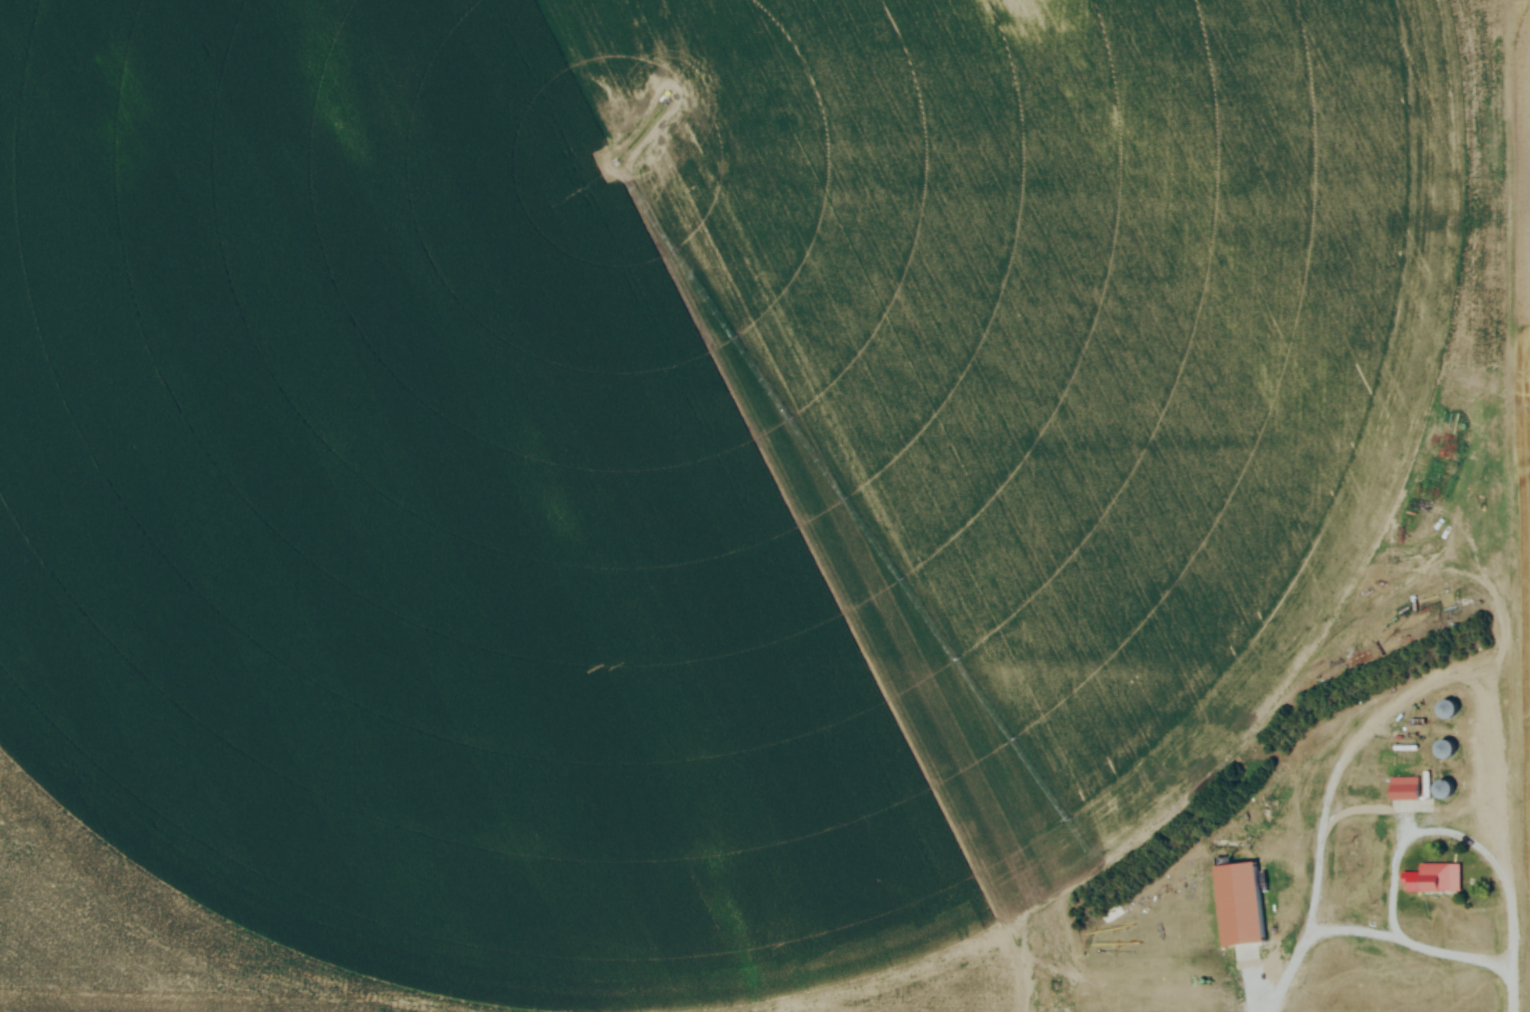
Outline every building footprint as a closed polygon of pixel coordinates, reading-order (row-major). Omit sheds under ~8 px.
[(1452,718),(1453,701),(1439,701),(1438,718),(1452,718)] [(1433,756),(1450,759),(1453,742),(1436,739),(1433,756)] [(1390,800),(1420,800),(1420,777),(1390,777),(1390,800)] [(1212,866),(1220,947),(1267,942),(1259,862),(1212,866)] [(1459,863),(1418,863),(1418,891),(1459,891),(1459,863)]
